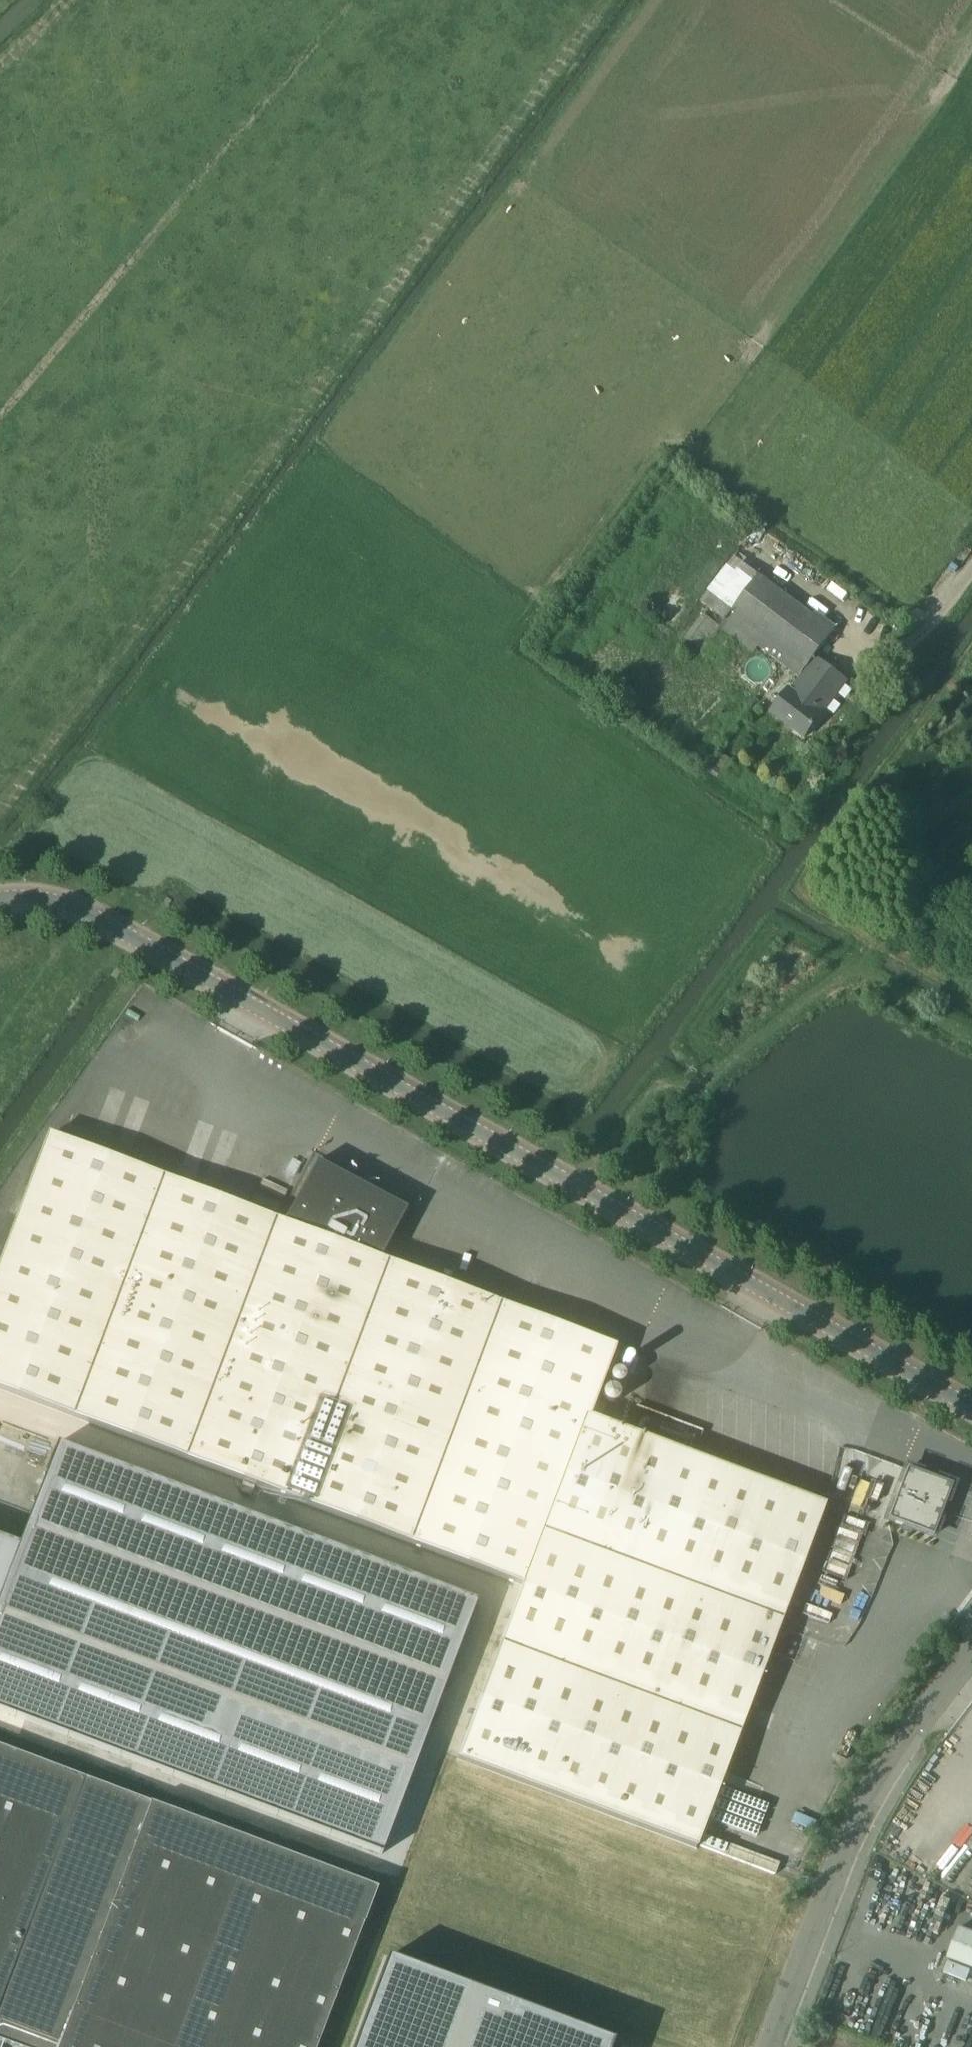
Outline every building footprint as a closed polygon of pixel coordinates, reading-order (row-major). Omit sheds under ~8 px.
[(672,468),(661,483),(673,490),(682,476),(672,468)] [(638,516),(627,530),(638,538),(648,523),(638,516)] [(773,712),(806,737),(848,682),(815,658),(835,632),(759,576),(759,575),(736,558),(703,602),(727,620),(721,627),(755,652),(759,646),(804,679),(794,693),(790,689),(773,712)] [(604,564),(594,579),(605,586),(615,571),(604,564)] [(703,614),(685,638),(704,652),(720,629),(721,628),(720,627),(703,614)] [(707,773),(717,780),(723,772),(713,765),(707,773)] [(0,1269),(0,1386),(526,1584),(460,1757),(696,1846),(720,1783),(824,1506),(588,1418),(614,1348),(380,1260),(407,1210),(317,1161),(283,1224),(50,1136),(0,1269)] [(641,1378),(621,1430),(709,1463),(728,1411),(641,1378)] [(598,1402),(594,1413),(601,1416),(605,1405),(598,1402)] [(382,1854),(477,1601),(57,1443),(19,1544),(0,1537),(0,1710),(382,1854)] [(907,1468),(888,1519),(902,1525),(900,1531),(909,1534),(912,1528),(933,1536),(952,1485),(907,1468)] [(4,2042),(4,2043),(14,2046),(317,2046),(364,1922),(377,1888),(0,1746),(0,2040),(4,2042)] [(946,1958),(971,1968),(971,1934),(957,1928),(946,1958)] [(353,2046),(611,2046),(613,2042),(387,1958),(353,2046)]
